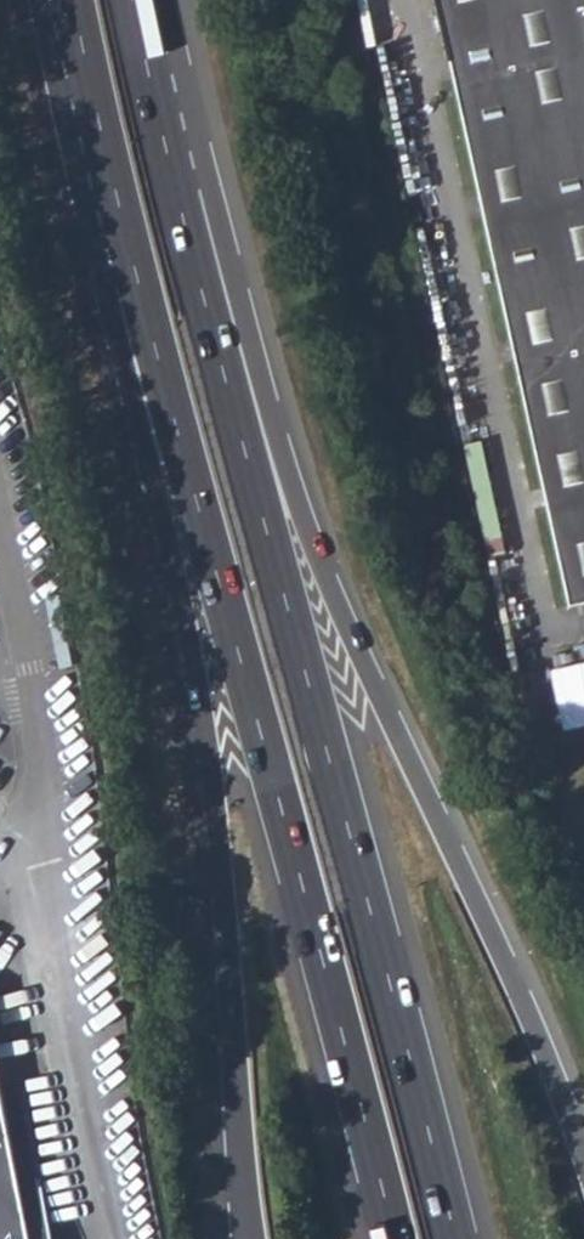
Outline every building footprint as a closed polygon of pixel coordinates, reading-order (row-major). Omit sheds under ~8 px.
[(534,426),(573,604),(583,602),(583,0),(441,0),(534,426)] [(583,722),(583,656),(555,661),(566,725),(583,722)] [(48,1217),(28,1221),(0,1080),(0,1238),(52,1238),(48,1217)]
